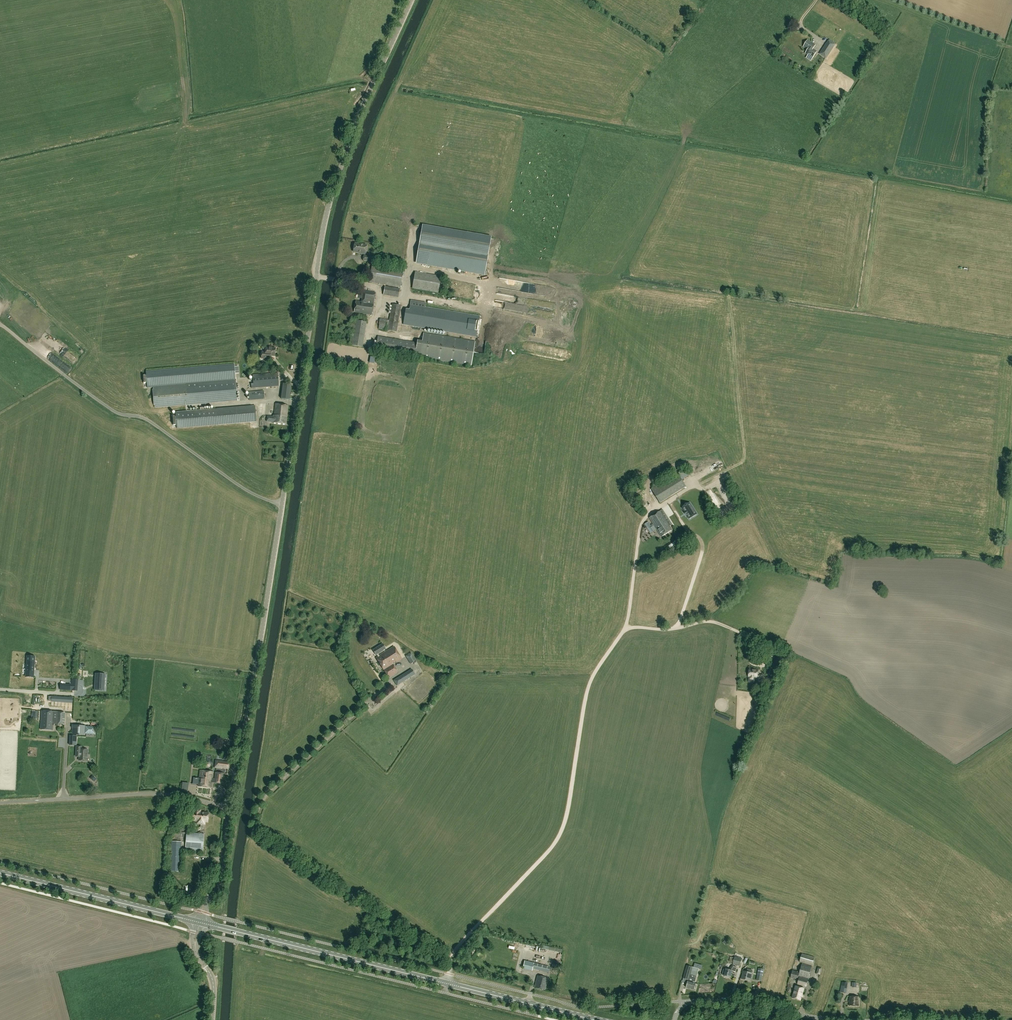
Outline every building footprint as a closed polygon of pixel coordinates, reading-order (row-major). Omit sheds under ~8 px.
[(803,47),(808,49),(805,53),(813,58),(817,52),(814,51),(815,50),(813,49),(816,45),(807,40),(803,47)] [(827,43),(821,54),(826,57),(832,46),(827,43)] [(423,226),(416,262),(484,274),(490,238),(423,226)] [(355,243),(354,251),(360,252),(360,253),(365,254),(367,245),(355,243)] [(403,270),(372,265),(369,281),(400,287),(403,270)] [(412,288),(438,293),(441,276),(415,272),(412,288)] [(400,289),(385,286),(384,294),(398,297),(400,289)] [(372,314),(376,293),(363,291),(362,302),(356,301),(354,312),(372,315),(372,314)] [(476,337),(479,316),(425,307),(426,303),(411,301),(409,310),(409,314),(405,315),(403,325),(476,337)] [(376,318),(375,328),(396,331),(401,305),(392,304),(390,320),(376,318)] [(366,322),(354,320),(350,345),(362,347),(366,322)] [(419,357),(471,366),(475,342),(424,333),(419,357)] [(417,343),(378,336),(375,350),(415,357),(417,343)] [(262,355),(261,359),(268,359),(268,356),(275,356),(276,349),(266,348),(265,348),(264,351),(262,351),(262,355)] [(155,407),(199,404),(237,401),(235,374),(235,367),(234,364),(146,371),(147,388),(153,387),(155,407)] [(278,373),(253,375),(253,386),(251,386),(251,388),(279,386),(278,373)] [(289,400),(291,384),(283,383),(281,398),(289,400)] [(263,391),(249,392),(249,400),(264,399),(263,391)] [(273,416),(273,417),(267,416),(267,422),(272,422),(272,423),(286,424),(288,405),(275,404),(274,415),(273,415),(273,416)] [(252,406),(217,409),(175,412),(177,428),(253,422),(252,406)] [(729,459),(726,454),(710,463),(713,468),(729,459)] [(702,497),(709,493),(700,478),(693,483),(702,497)] [(662,497),(655,486),(637,498),(644,508),(662,497)] [(686,515),(689,519),(696,514),(688,503),(681,508),(683,512),(683,513),(685,516),(686,515)] [(670,504),(649,518),(661,537),(672,530),(670,526),(680,519),(670,504)] [(653,530),(648,522),(644,524),(650,532),(653,530)] [(386,649),(382,644),(373,650),(376,655),(386,649)] [(394,647),(376,658),(388,678),(397,672),(393,665),(391,662),(394,660),(396,663),(402,659),(394,647)] [(786,656),(779,652),(778,652),(772,666),(781,670),(787,656),(786,656)] [(27,656),(26,677),(33,677),(35,657),(27,656)] [(758,670),(749,669),(748,677),(750,677),(749,681),(753,682),(754,678),(758,678),(758,681),(762,681),(763,675),(757,674),(758,670)] [(394,681),(397,686),(413,676),(409,671),(394,681)] [(95,673),(95,690),(105,690),(106,674),(95,673)] [(64,725),(65,712),(57,712),(54,712),(42,711),(41,730),(53,730),(53,724),(64,725)] [(72,734),(85,735),(85,729),(86,726),(85,726),(73,725),(72,734)] [(82,747),(76,746),(76,754),(80,754),(79,760),(87,761),(88,750),(82,749),(82,747)] [(216,760),(215,768),(222,768),(228,768),(229,762),(223,761),(216,760)] [(200,770),(198,786),(211,788),(212,782),(223,784),(224,773),(215,772),(215,779),(212,779),(213,772),(200,770)] [(201,812),(201,810),(194,809),(194,811),(192,811),(192,821),(197,821),(197,824),(200,824),(201,817),(200,817),(201,812)] [(209,813),(201,812),(200,817),(201,817),(200,824),(205,824),(205,822),(208,822),(209,813)] [(187,832),(186,843),(185,849),(203,851),(203,844),(204,834),(187,832)] [(181,842),(172,841),(170,871),(180,871),(181,842)] [(814,957),(802,954),(799,962),(812,965),(814,957)] [(735,956),(733,964),(740,965),(742,958),(735,956)] [(533,969),(549,973),(550,967),(534,963),(533,969)] [(699,969),(687,965),(683,978),(688,979),(686,988),(694,990),(696,983),(695,983),(699,969)] [(811,968),(802,965),(800,972),(792,970),(790,978),(798,979),(798,977),(799,977),(797,984),(806,986),(811,968)] [(730,978),(732,971),(735,971),(736,968),(734,967),(732,966),(730,969),(731,970),(726,969),(726,970),(724,970),(722,975),(724,975),(724,976),(730,978)] [(743,971),(741,979),(750,981),(752,973),(743,971)] [(538,976),(535,988),(545,990),(548,978),(538,976)] [(795,986),(792,998),(800,1000),(804,988),(795,986)] [(849,996),(849,1006),(859,1006),(859,997),(849,996)]
